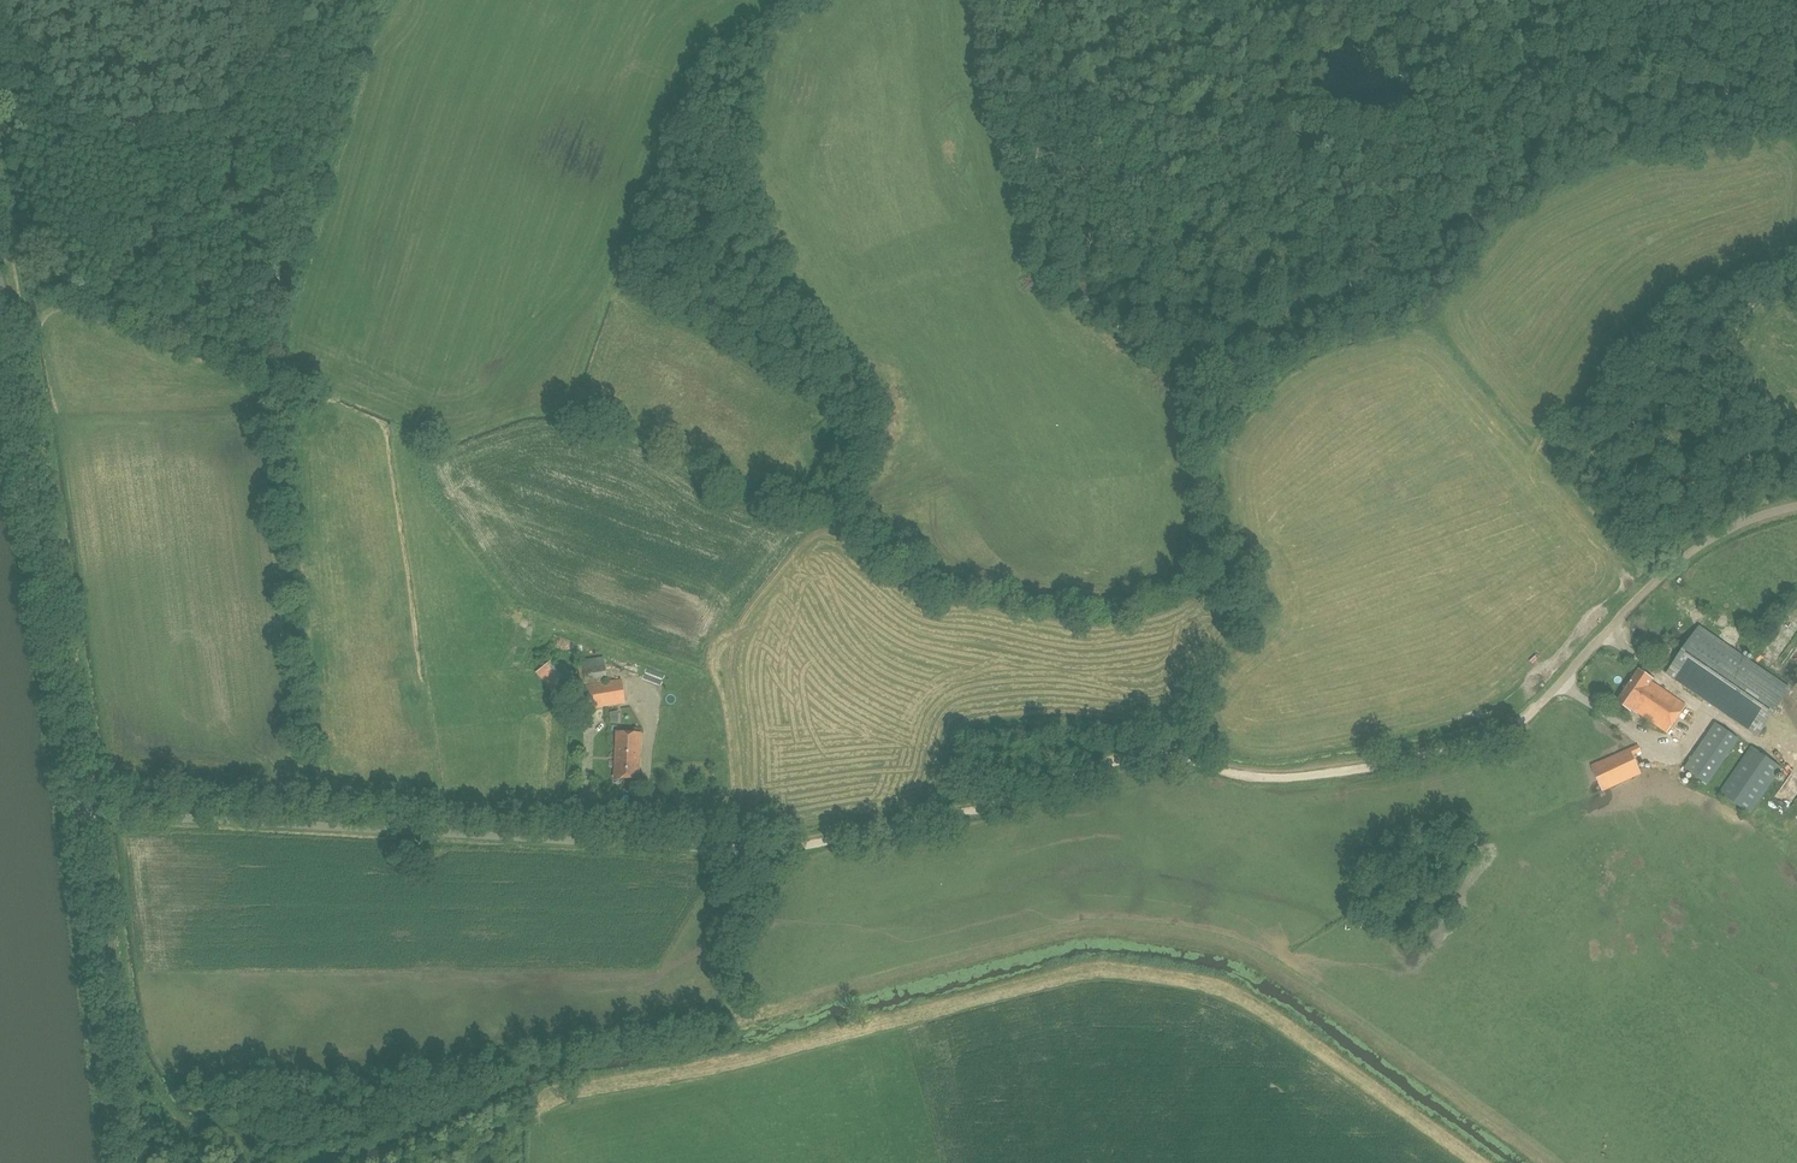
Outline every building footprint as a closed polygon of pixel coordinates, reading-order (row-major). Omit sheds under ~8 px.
[(1758,736),(1790,688),(1699,626),(1667,674),(1758,736)] [(605,662),(583,666),(586,684),(607,680),(605,662)] [(553,665),(543,672),(554,687),(564,680),(553,665)] [(1687,705),(1651,681),(1653,679),(1640,670),(1618,701),(1632,710),(1633,708),(1668,732),(1687,705)] [(626,703),(622,678),(586,684),(589,708),(626,703)] [(1688,770),(1709,784),(1740,738),(1719,724),(1688,770)] [(639,763),(641,733),(617,732),(615,761),(615,777),(638,778),(639,763)] [(1630,747),(1631,748),(1593,765),(1604,790),(1642,773),(1641,770),(1636,754),(1642,752),(1638,744),(1630,747)] [(1751,814),(1783,767),(1751,745),(1720,792),(1751,814)] [(1780,800),(1790,807),(1796,796),(1796,774),(1796,773),(1780,800)]
